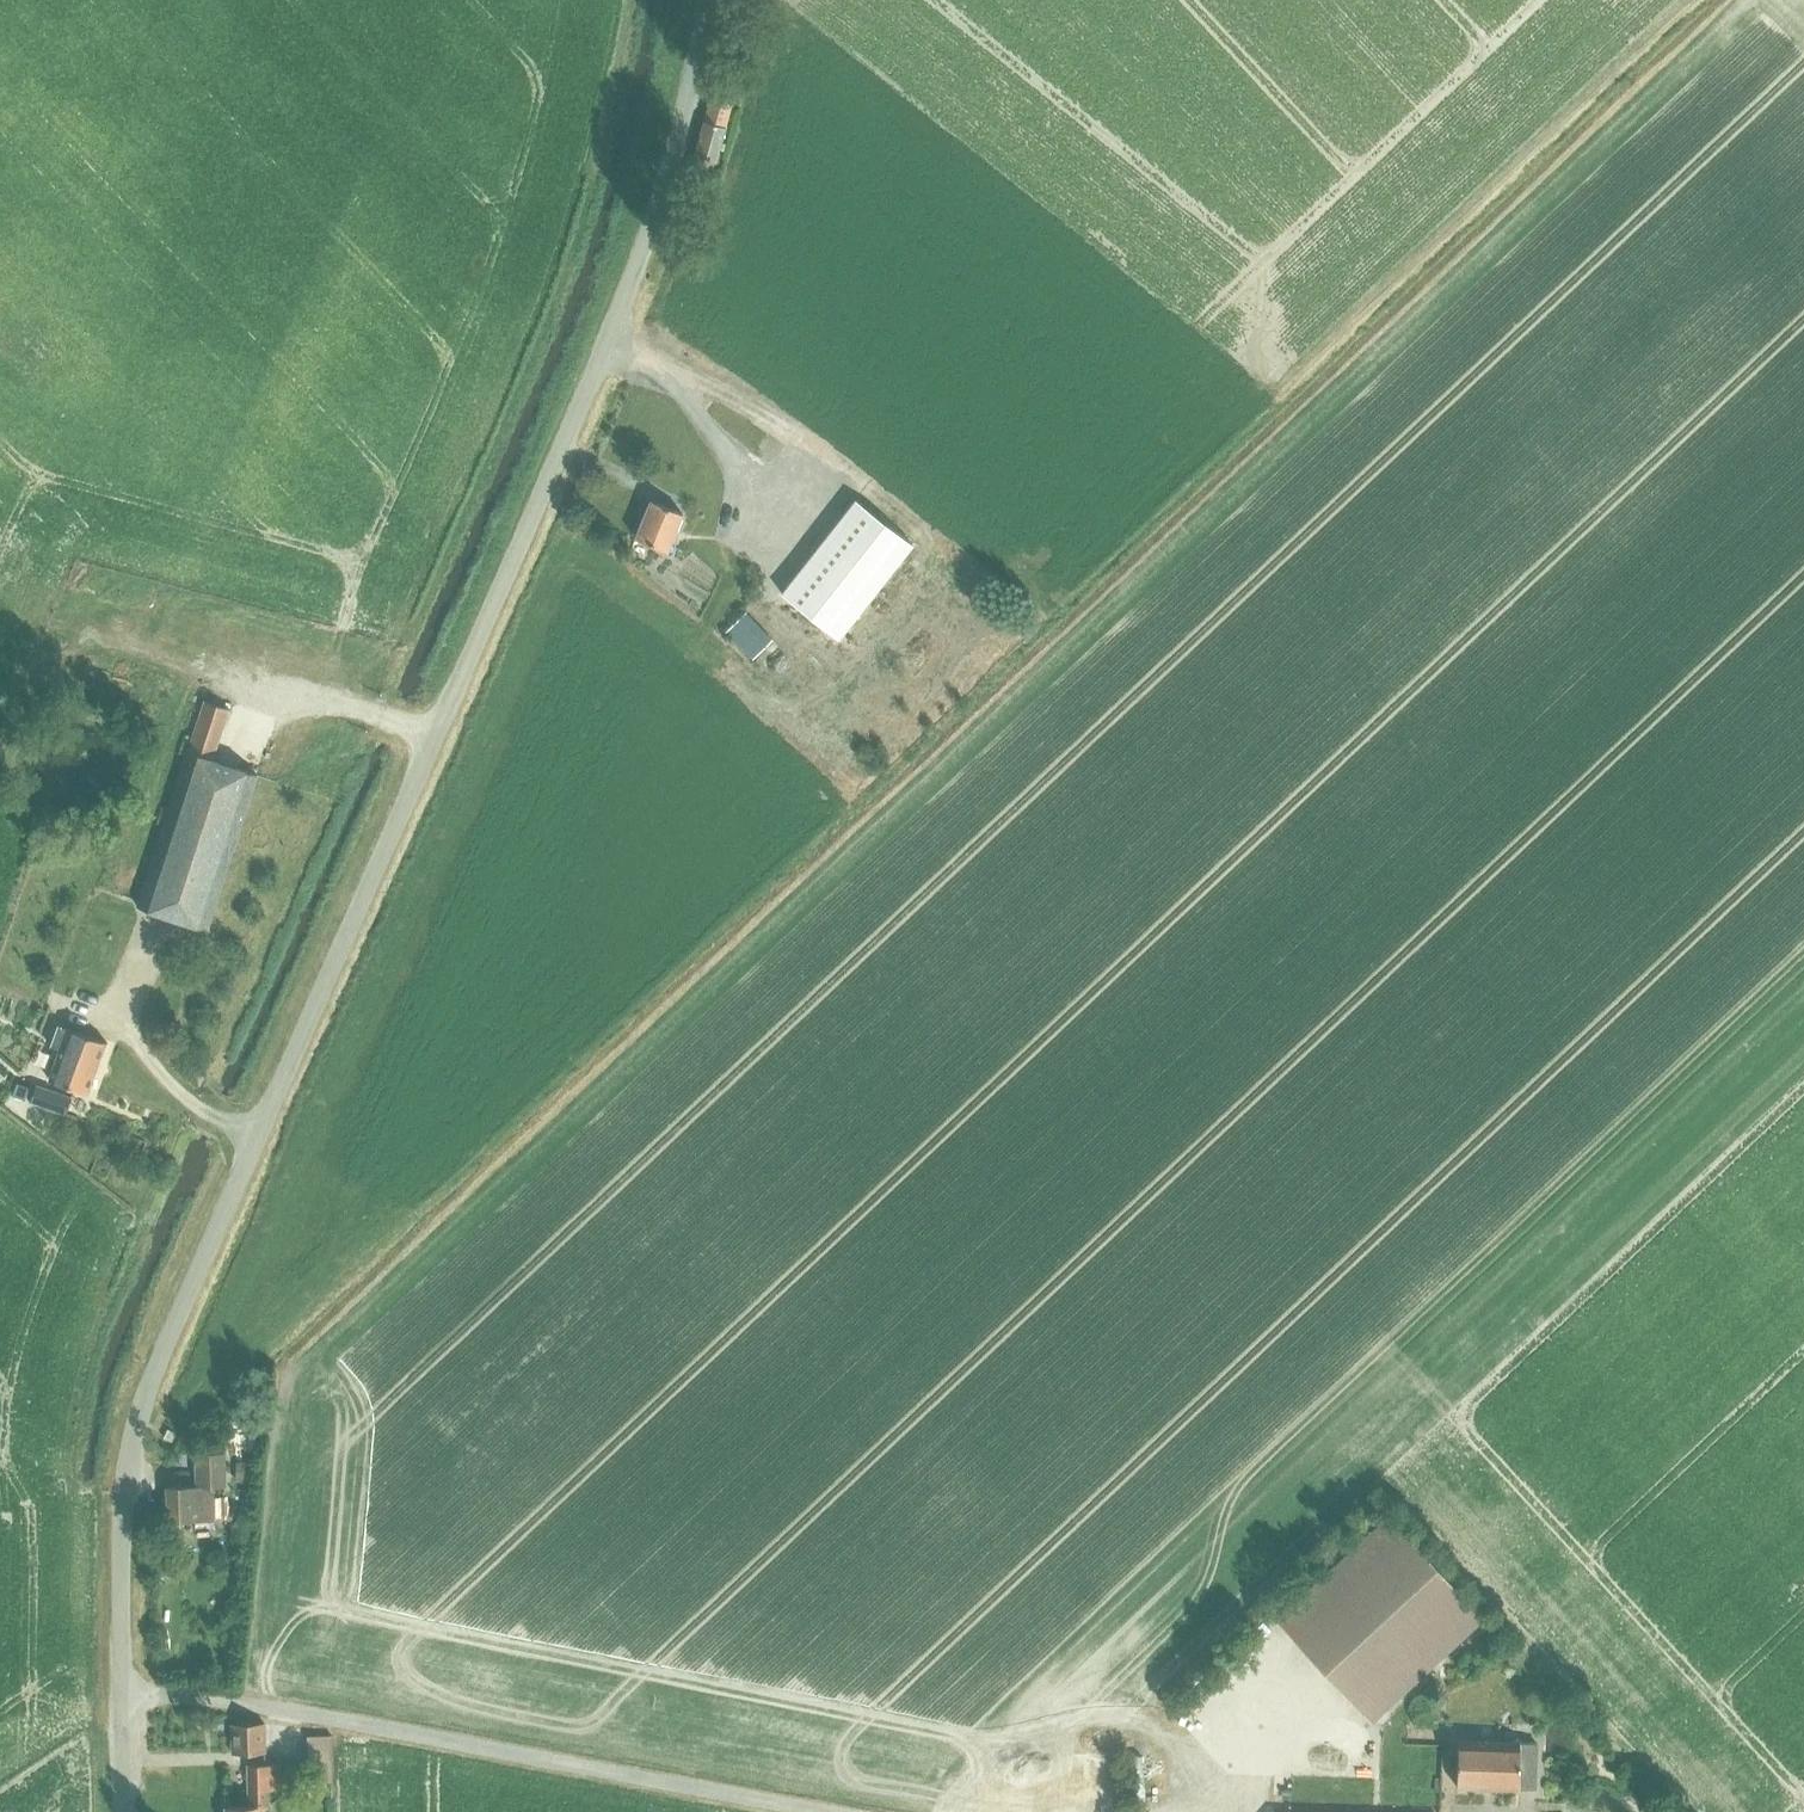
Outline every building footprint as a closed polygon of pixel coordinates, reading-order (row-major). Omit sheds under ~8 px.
[(717,160),(732,104),(710,98),(694,154),(717,160)] [(669,551),(684,515),(651,501),(635,537),(669,551)] [(858,508),(788,596),(838,638),(912,552),(858,508)] [(191,732),(134,904),(205,928),(256,774),(211,759),(217,741),(227,708),(202,700),(191,732)] [(88,1092),(106,1041),(59,1024),(51,1045),(60,1049),(49,1078),(88,1092)] [(17,1083),(13,1094),(25,1098),(29,1087),(17,1083)] [(31,1100),(66,1113),(72,1096),(36,1084),(31,1100)] [(244,1420),(231,1420),(232,1454),(245,1454),(244,1420)] [(167,1485),(168,1520),(214,1519),(213,1486),(225,1485),(224,1451),(196,1452),(197,1485),(167,1485)] [(238,1480),(252,1480),(253,1462),(238,1461),(238,1480)] [(1482,1617),(1386,1514),(1277,1615),(1373,1718),(1482,1617)] [(1432,1712),(1414,1712),(1414,1724),(1432,1724),(1432,1712)] [(222,1716),(210,1716),(210,1728),(222,1727),(222,1716)] [(231,1723),(232,1752),(265,1751),(264,1722),(231,1723)] [(1457,1740),(1456,1785),(1518,1788),(1535,1788),(1537,1742),(1457,1740)] [(225,1811),(260,1811),(260,1806),(267,1806),(266,1790),(277,1789),(276,1766),(247,1767),(248,1805),(224,1806),(225,1811)]
